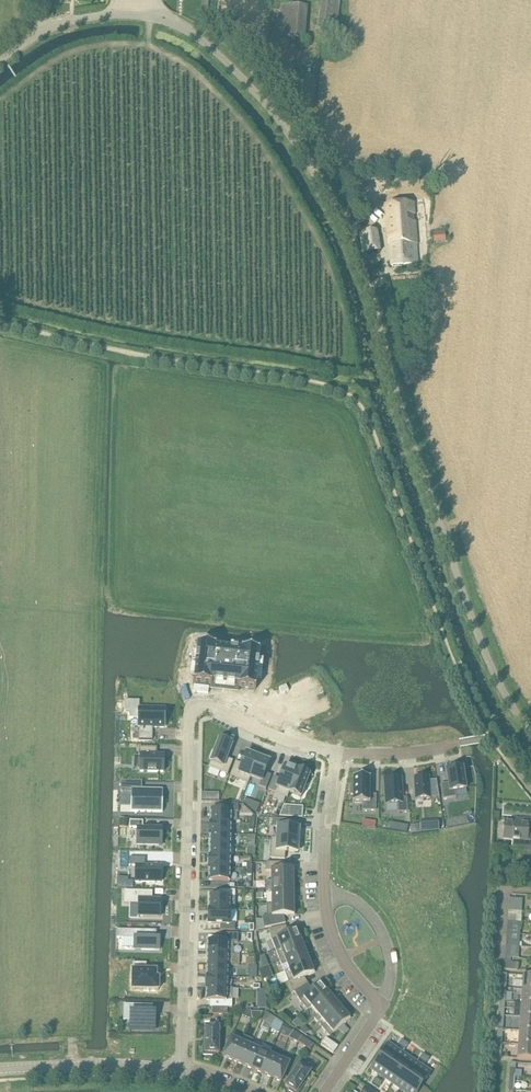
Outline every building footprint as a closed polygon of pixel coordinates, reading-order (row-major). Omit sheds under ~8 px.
[(339,0),(322,0),(318,29),(336,31),(339,0)] [(281,5),(278,37),(304,40),(307,8),(281,5)] [(391,267),(402,266),(417,265),(412,204),(397,205),(386,206),(391,267)] [(360,234),(363,254),(380,251),(377,231),(360,234)] [(434,242),(445,241),(444,233),(434,234),(434,242)] [(199,653),(196,684),(217,685),(216,688),(237,691),(237,688),(259,690),(262,653),(242,651),(241,653),(221,651),(222,649),(200,647),(199,653)] [(125,700),(125,712),(129,712),(129,718),(136,719),(138,719),(138,727),(140,727),(139,740),(152,740),(153,733),(148,732),(148,727),(153,728),(165,728),(165,708),(140,708),(140,701),(125,700)] [(120,718),(119,744),(123,744),(136,744),(136,728),(136,719),(129,718),(123,718),(120,718)] [(210,763),(209,767),(228,775),(233,761),(228,759),(233,744),(219,739),(214,751),(212,751),(209,759),(211,760),(210,763)] [(140,748),(139,756),(141,756),(141,771),(163,772),(164,756),(156,756),(157,748),(140,748)] [(236,761),(230,776),(249,783),(250,778),(259,755),(250,751),(249,753),(246,752),(241,764),(236,761)] [(259,755),(250,778),(261,782),(259,787),(266,789),(271,776),(266,773),(270,761),(267,760),(268,758),(259,755)] [(271,783),(268,791),(275,793),(288,798),(289,793),(288,793),(298,769),(285,764),(279,779),(274,776),(271,783)] [(447,783),(441,784),(443,799),(456,797),(455,792),(467,790),(464,767),(445,769),(447,783)] [(298,769),(288,793),(289,793),(301,798),(310,774),(298,769)] [(421,777),(414,778),(415,800),(431,799),(431,798),(438,797),(439,797),(436,781),(430,781),(430,777),(428,777),(428,775),(421,776),(421,777)] [(351,785),(350,795),(353,795),(353,802),(363,803),(362,810),(376,811),(376,794),(370,794),(370,777),(353,777),(353,785),(351,785)] [(401,779),(385,780),(387,804),(398,803),(398,811),(407,811),(406,798),(402,799),(401,779)] [(121,781),(121,790),(122,790),(131,790),(131,812),(163,813),(163,789),(142,789),(142,781),(122,781),(121,781)] [(203,793),(202,800),(219,801),(219,793),(203,793)] [(244,798),(243,802),(244,802),(256,813),(260,804),(244,798)] [(283,808),(280,817),(301,818),(302,809),(283,808)] [(210,810),(210,822),(232,822),(232,810),(210,810)] [(273,819),(272,827),(277,827),(276,838),(276,839),(302,841),(302,831),(300,831),(300,827),(287,827),(288,820),(280,819),(273,819)] [(419,825),(411,825),(412,834),(439,830),(438,820),(419,821),(419,825)] [(130,821),(130,828),(137,828),(136,846),(163,847),(163,827),(143,826),(143,821),(130,821)] [(517,847),(526,848),(530,848),(530,841),(528,841),(529,823),(505,821),(504,839),(512,840),(512,847),(517,847)] [(209,822),(208,836),(210,836),(232,836),(232,835),(233,835),(233,823),(232,823),(232,822),(210,822),(209,822)] [(210,836),(209,845),(231,846),(232,836),(210,836)] [(271,838),(270,858),(285,859),(285,853),(299,854),(299,850),(301,850),(302,841),(276,839),(276,838),(271,838)] [(209,845),(209,855),(231,856),(231,846),(209,845)] [(208,855),(208,869),(209,869),(231,870),(231,856),(209,855),(208,855)] [(129,858),(129,866),(135,866),(134,883),(162,884),(163,865),(145,865),(145,858),(129,858)] [(272,881),(294,881),(294,869),(287,869),(287,868),(287,869),(284,869),(283,862),(266,863),(266,871),(271,871),(272,881)] [(209,869),(208,881),(230,882),(231,870),(209,869)] [(294,881),(272,881),(266,881),(267,893),(272,893),(294,893),(294,891),(295,891),(294,891),(294,881)] [(124,891),(124,904),(138,904),(137,917),(161,918),(162,899),(152,898),(153,891),(124,891)] [(294,893),(272,893),(272,904),(294,903),(294,894),(295,894),(295,893),(294,893)] [(211,895),(210,910),(231,911),(235,911),(235,897),(230,897),(230,896),(212,896),(211,895)] [(256,919),(256,930),(265,928),(285,924),(284,916),(294,916),(294,903),(272,904),(267,904),(267,916),(262,917),(263,919),(256,919)] [(208,910),(208,922),(231,922),(231,911),(210,910),(208,910)] [(288,933),(286,926),(269,929),(271,938),(272,940),(277,938),(281,948),(301,940),(297,929),(291,932),(291,931),(290,931),(291,932),(288,933)] [(118,930),(118,938),(119,938),(135,938),(135,949),(159,950),(159,939),(156,939),(156,931),(119,930),(118,930)] [(209,940),(209,954),(230,955),(233,955),(233,943),(238,943),(238,933),(221,933),(221,941),(209,940)] [(301,940),(281,948),(276,950),(280,961),(305,951),(305,950),(306,950),(306,949),(305,950),(301,940)] [(305,951),(280,961),(282,966),(287,964),(289,969),(310,961),(306,953),(307,952),(306,952),(305,951)] [(209,954),(209,966),(230,966),(230,955),(209,954)] [(265,955),(260,956),(262,968),(269,965),(265,955)] [(246,957),(246,965),(249,965),(254,966),(254,957),(246,957)] [(511,963),(511,958),(505,957),(504,968),(518,970),(519,963),(511,963)] [(310,961),(289,969),(284,971),(288,982),(286,983),(292,994),(294,992),(308,984),(304,977),(314,973),(310,961)] [(133,964),(133,988),(158,989),(158,979),(156,979),(156,971),(146,971),(146,964),(133,964)] [(262,968),(259,969),(262,981),(273,976),(269,965),(262,968)] [(209,966),(208,977),(226,978),(230,978),(230,966),(209,966)] [(521,989),(530,990),(530,976),(522,975),(521,989)] [(206,977),(206,987),(208,987),(226,988),(226,978),(208,977),(206,977)] [(308,984),(294,992),(299,999),(300,1000),(299,1001),(307,1010),(311,1007),(328,993),(320,983),(315,987),(314,987),(315,988),(312,990),(308,984)] [(208,987),(208,1001),(226,1002),(226,1001),(232,1001),(233,988),(226,988),(208,987)] [(521,989),(520,1003),(530,1004),(530,990),(521,989)] [(311,1007),(318,1015),(335,1001),(335,1000),(335,999),(334,1000),(328,993),(311,1007)] [(325,1024),(342,1010),(336,1002),(337,1002),(337,1001),(336,1002),(335,1001),(318,1015),(314,1018),(317,1022),(321,1019),(325,1024)] [(520,1003),(519,1017),(530,1018),(530,1004),(520,1003)] [(124,1005),(123,1020),(131,1021),(130,1029),(155,1029),(155,1012),(153,1012),(142,1012),(142,1005),(124,1005)] [(342,1010),(325,1024),(321,1027),(329,1037),(345,1023),(345,1024),(346,1024),(345,1023),(350,1019),(342,1010)] [(276,1018),(266,1012),(262,1021),(271,1025),(276,1018)] [(298,1017),(292,1023),(297,1028),(303,1023),(298,1017)] [(519,1017),(518,1031),(530,1032),(530,1018),(519,1017)] [(271,1025),(270,1029),(279,1033),(282,1026),(283,1024),(284,1023),(276,1018),(271,1025)] [(213,1053),(219,1053),(219,1027),(206,1027),(205,1045),(204,1045),(203,1055),(213,1055),(213,1053)] [(518,1031),(517,1045),(530,1046),(530,1032),(518,1031)] [(302,1036),(298,1042),(311,1051),(315,1045),(302,1036)] [(233,1060),(241,1041),(231,1037),(223,1056),(233,1060)] [(333,1053),(338,1047),(326,1039),(321,1045),(333,1053)] [(243,1065),(251,1046),(241,1041),(233,1060),(243,1065)] [(389,1042),(379,1056),(390,1063),(400,1049),(389,1042)] [(517,1045),(516,1058),(530,1060),(530,1046),(517,1045)] [(251,1046),(243,1065),(252,1069),(260,1050),(251,1046)] [(400,1049),(390,1063),(401,1071),(410,1057),(400,1049)] [(260,1050),(252,1069),(262,1073),(270,1054),(260,1050)] [(272,1077),(280,1058),(270,1054),(262,1073),(272,1077)] [(379,1056),(370,1070),(381,1077),(390,1063),(379,1056)] [(410,1057),(401,1071),(412,1078),(421,1064),(410,1057)] [(280,1058),(272,1077),(282,1081),(290,1062),(280,1058)] [(390,1063),(381,1077),(391,1085),(401,1071),(390,1063)] [(285,1086),(290,1089),(289,1090),(291,1091),(299,1091),(302,1088),(301,1087),(311,1071),(300,1064),(285,1086)] [(421,1064),(412,1078),(423,1086),(432,1072),(421,1064)] [(391,1085),(402,1091),(403,1091),(412,1078),(401,1071),(391,1085)] [(403,1091),(419,1091),(423,1086),(412,1078),(403,1091)]
